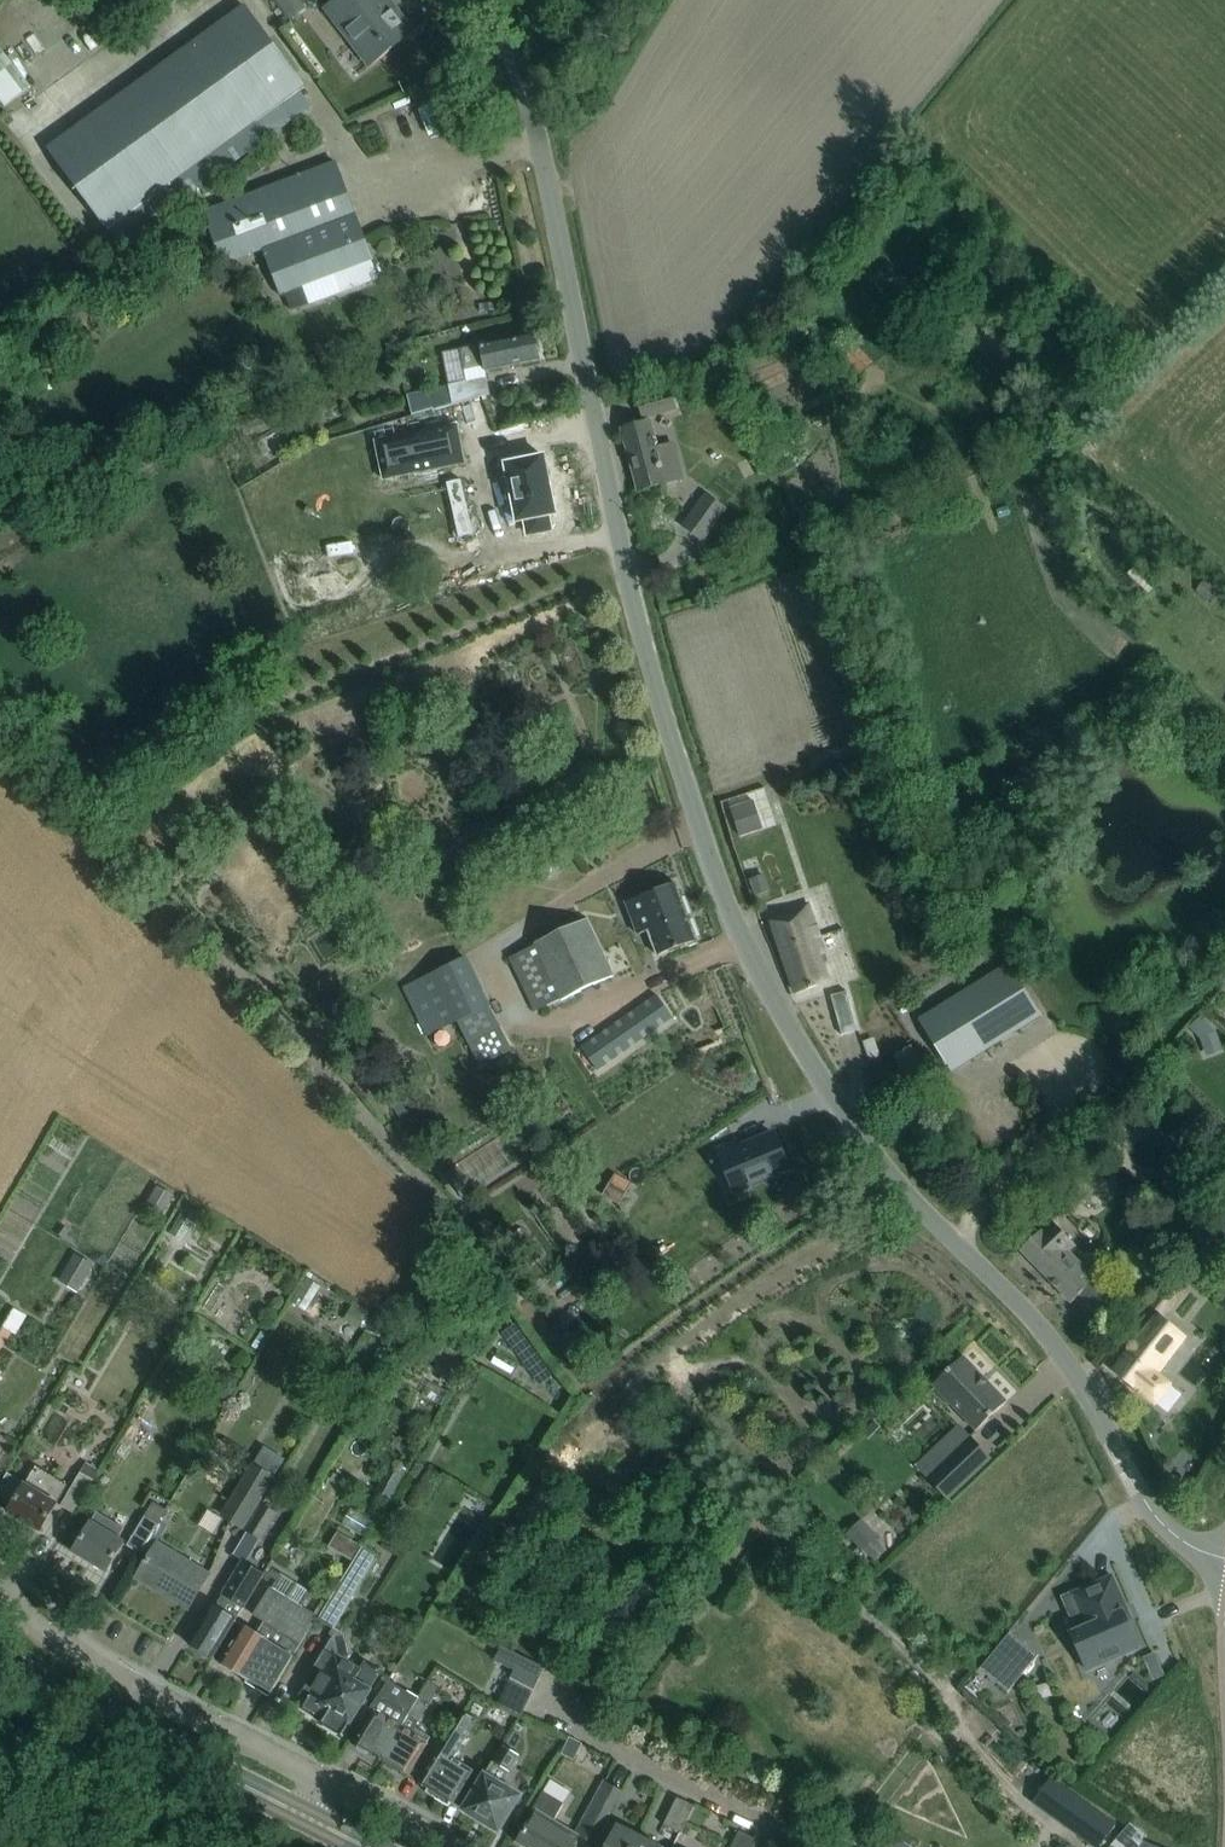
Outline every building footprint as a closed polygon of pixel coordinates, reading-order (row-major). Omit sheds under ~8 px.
[(370,66),(389,51),(386,46),(406,30),(390,10),(388,11),(380,1),(382,0),(337,0),(326,8),(370,66)] [(304,86),(276,49),(244,5),(48,148),(108,229),(172,183),(184,199),(310,108),(298,91),(304,86)] [(12,64),(0,73),(0,103),(3,107),(30,87),(12,64)] [(421,101),(409,104),(416,129),(428,125),(421,101)] [(226,204),(203,213),(222,263),(262,248),(280,294),(337,272),(343,290),(378,277),(372,259),(335,163),(313,171),(226,204)] [(534,333),(511,338),(460,349),(464,370),(484,366),(485,371),(540,360),(534,333)] [(844,357),(865,374),(876,360),(855,343),(844,357)] [(448,384),(452,404),(490,393),(486,376),(448,384)] [(643,418),(653,415),(676,409),(671,390),(638,399),(643,418)] [(647,422),(646,423),(623,429),(639,490),(666,483),(652,431),(650,431),(647,422)] [(457,425),(376,442),(384,480),(464,463),(457,425)] [(549,464),(515,473),(530,535),(562,527),(554,488),(554,487),(549,464)] [(725,513),(703,496),(689,516),(693,520),(684,532),(701,546),(725,513)] [(1223,591),(1208,577),(1195,591),(1209,605),(1223,591)] [(777,780),(801,771),(797,759),(773,768),(777,780)] [(771,827),(793,814),(779,791),(757,804),(771,827)] [(754,801),(730,809),(738,835),(763,828),(754,801)] [(648,931),(657,955),(697,941),(675,882),(626,902),(638,934),(648,931)] [(827,961),(808,905),(771,918),(796,992),(828,981),(822,963),(827,961)] [(587,919),(565,929),(534,944),(535,946),(511,957),(536,1010),(560,999),(561,1000),(645,961),(634,936),(602,950),(587,919)] [(467,959),(404,988),(427,1037),(459,1022),(480,1066),(510,1052),(467,959)] [(988,976),(939,1006),(972,1059),(1021,1029),(988,976)] [(847,991),(831,995),(842,1035),(858,1031),(847,991)] [(657,995),(637,1008),(581,1046),(596,1069),(672,1017),(657,995)] [(898,1000),(887,1003),(891,1023),(902,1021),(898,1000)] [(912,1084),(928,1074),(911,1046),(895,1056),(912,1084)] [(736,1143),(718,1151),(735,1190),(788,1167),(775,1135),(739,1150),(736,1143)] [(616,1174),(602,1195),(618,1205),(631,1184),(616,1174)] [(158,1186),(146,1206),(162,1216),(174,1196),(158,1186)] [(1038,1233),(1021,1250),(1071,1302),(1080,1294),(1097,1312),(1112,1297),(1083,1267),(1063,1246),(1070,1240),(1051,1220),(1038,1233)] [(75,1254),(58,1282),(77,1293),(94,1265),(75,1254)] [(1113,1370),(1132,1385),(1156,1404),(1167,1413),(1182,1396),(1170,1385),(1173,1382),(1161,1372),(1189,1338),(1165,1317),(1188,1289),(1171,1275),(1148,1304),(1159,1313),(1148,1326),(1113,1370)] [(14,1309),(3,1328),(16,1335),(27,1317),(14,1309)] [(977,1430),(1007,1401),(963,1356),(933,1385),(977,1430)] [(948,1499),(990,1458),(970,1437),(928,1477),(948,1499)] [(391,1461),(379,1482),(396,1491),(407,1471),(391,1461)] [(247,1477),(223,1516),(247,1530),(263,1504),(271,1491),(268,1490),(275,1477),(254,1464),(247,1477)] [(8,1475),(0,1489),(0,1493),(14,1502),(8,1512),(27,1523),(28,1521),(40,1528),(39,1531),(40,1531),(53,1511),(57,1503),(67,1486),(36,1467),(25,1485),(25,1484),(25,1485),(8,1475)] [(73,1513),(93,1480),(81,1473),(61,1506),(73,1513)] [(166,1510),(154,1502),(127,1546),(140,1554),(157,1525),(157,1524),(166,1510)] [(263,1504),(247,1530),(261,1539),(277,1514),(263,1504)] [(124,1528),(97,1512),(86,1530),(73,1551),(106,1571),(119,1550),(124,1542),(118,1539),(124,1528)] [(861,1519),(847,1533),(862,1548),(876,1534),(861,1519)] [(210,1574),(158,1542),(149,1557),(136,1578),(154,1588),(158,1582),(192,1603),(204,1582),(210,1574)] [(334,1629),(379,1557),(363,1547),(318,1619),(334,1629)] [(225,1638),(264,1574),(243,1561),(215,1607),(213,1605),(202,1624),(189,1644),(212,1658),(225,1638)] [(1073,1633),(1090,1671),(1141,1647),(1128,1618),(1126,1619),(1122,1612),(1129,1609),(1113,1575),(1064,1598),(1079,1630),(1073,1633)] [(271,1693),(284,1672),(305,1639),(319,1617),(302,1607),(310,1595),(295,1586),(288,1598),(271,1587),(254,1615),(266,1623),(258,1635),(244,1626),(233,1642),(221,1663),(247,1679),(248,1678),(271,1693)] [(1010,1632),(980,1669),(1008,1692),(1038,1654),(1010,1632)] [(511,1678),(534,1690),(545,1668),(502,1646),(495,1661),(514,1671),(511,1678)] [(359,1670),(325,1649),(309,1674),(312,1675),(299,1696),(308,1701),(304,1708),(324,1720),(321,1724),(341,1736),(353,1717),(361,1722),(367,1714),(373,1704),(365,1698),(381,1671),(365,1661),(359,1670)] [(520,1717),(534,1690),(511,1678),(497,1705),(520,1717)] [(390,1764),(389,1765),(408,1776),(420,1756),(431,1737),(416,1728),(441,1688),(430,1681),(419,1700),(413,1709),(382,1759),(390,1764)] [(375,1711),(354,1744),(382,1760),(382,1759),(413,1709),(383,1691),(372,1708),(375,1711)] [(458,1753),(468,1737),(469,1735),(478,1721),(465,1713),(455,1728),(454,1729),(433,1763),(420,1784),(453,1804),(466,1783),(474,1770),(454,1758),(458,1753)] [(519,1755),(503,1745),(476,1789),(463,1810),(498,1831),(511,1810),(520,1795),(502,1784),(519,1755)] [(567,1769),(552,1795),(569,1805),(584,1780),(567,1769)] [(1034,1801),(1095,1846),(1099,1846),(1117,1820),(1051,1777),(1034,1801)] [(594,1843),(620,1794),(622,1791),(605,1782),(593,1804),(598,1806),(582,1836),(594,1843)] [(537,1812),(530,1822),(518,1842),(526,1846),(570,1846),(571,1846),(573,1840),(577,1835),(554,1821),(564,1804),(543,1792),(532,1810),(537,1812)] [(681,1833),(684,1826),(694,1806),(677,1798),(664,1825),(681,1833)] [(639,1835),(607,1819),(598,1837),(593,1846),(633,1846),(639,1835)] [(1115,1841),(1123,1846),(1159,1846),(1142,1841),(1142,1843),(1138,1839),(1143,1834),(1130,1823),(1115,1841)] [(756,1840),(739,1832),(732,1846),(753,1846),(756,1840)] [(633,1846),(662,1846),(660,1846),(639,1835),(633,1846)]
